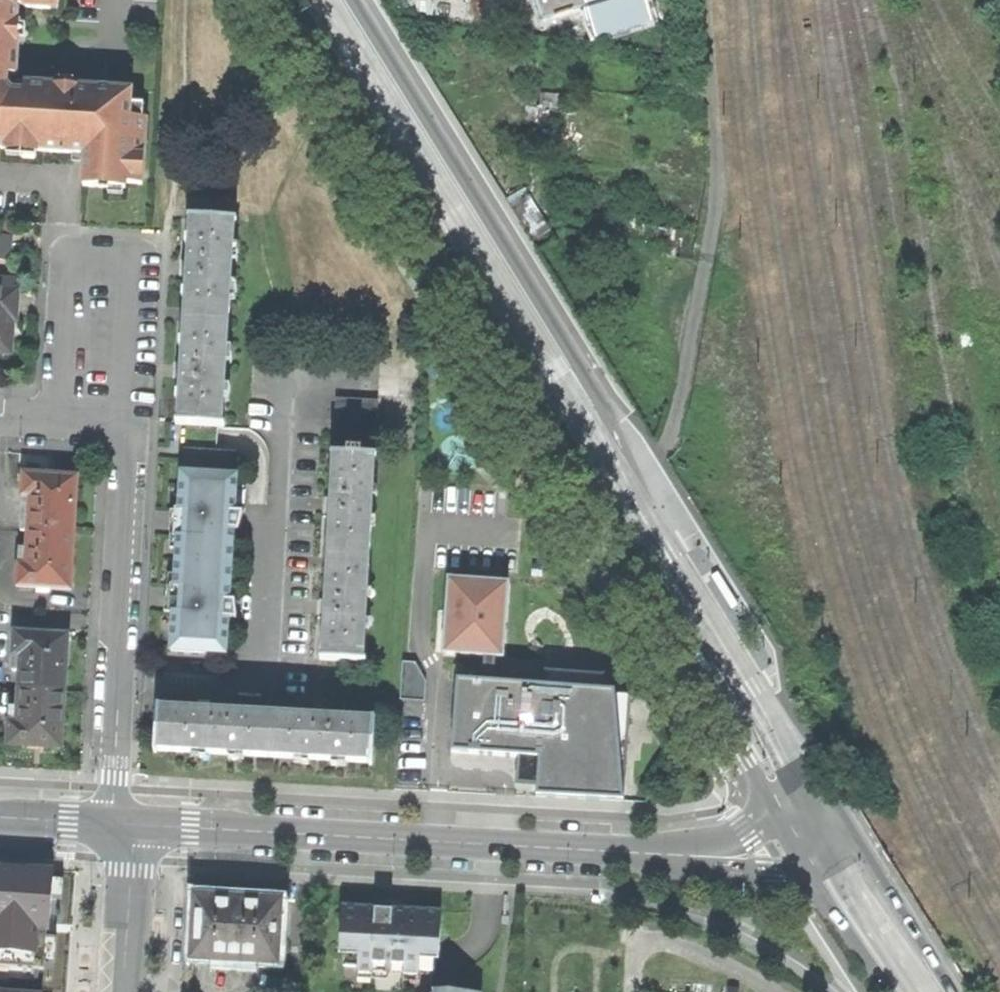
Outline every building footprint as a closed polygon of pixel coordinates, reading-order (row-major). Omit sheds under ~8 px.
[(1,147),(1,150),(52,152),(85,153),(84,186),(126,189),(126,183),(142,184),(145,139),(138,139),(139,120),(143,120),(143,104),(130,104),(131,91),(103,90),(91,90),(64,88),(24,86),(24,94),(11,94),(7,89),(8,76),(17,76),(17,69),(20,24),(15,24),(18,21),(19,18),(19,16),(19,14),(17,11),(22,8),(51,10),(52,0),(0,0),(0,147),(1,147)] [(650,0),(535,0),(541,21),(584,8),(595,43),(658,23),(650,0)] [(187,277),(185,317),(229,320),(235,221),(190,219),(188,263),(183,263),(183,270),(182,276),(187,277)] [(11,261),(13,237),(0,236),(0,260),(9,261),(11,261)] [(9,261),(0,260),(0,270),(8,270),(9,261)] [(14,292),(15,282),(0,282),(0,291),(14,292)] [(10,352),(11,331),(12,319),(15,319),(16,292),(14,292),(0,291),(0,352),(10,352)] [(223,425),(229,320),(185,317),(182,365),(177,365),(177,371),(176,378),(181,379),(178,422),(176,422),(176,424),(224,426),(224,425),(223,425)] [(337,399),(334,454),(374,457),(376,437),(378,401),(337,399)] [(236,452),(184,448),(183,460),(182,474),(181,486),(180,509),(180,513),(184,513),(183,537),(179,536),(178,550),(179,551),(177,575),(176,575),(176,582),(175,587),(175,589),(177,589),(180,589),(179,612),(175,612),(175,613),(174,612),(174,614),(172,647),(172,651),(225,654),(227,619),(237,619),(235,602),(228,601),(230,578),(228,577),(230,554),(231,554),(232,531),(238,531),(243,513),(233,513),(236,452)] [(333,456),(333,466),(331,499),(326,499),(325,512),(331,513),(326,602),(320,601),(320,607),(320,614),(324,614),(321,659),(365,662),(365,660),(363,660),(374,459),(376,459),(376,457),(374,457),(334,454),(332,454),(331,456),(333,456)] [(28,532),(74,535),(77,478),(54,477),(49,477),(24,475),(21,532),(28,532)] [(19,549),(17,587),(70,590),(71,589),(72,560),(74,535),(28,532),(27,549),(19,549)] [(508,583),(449,579),(443,654),(484,656),(496,657),(503,658),(508,583)] [(22,655),(21,671),(20,690),(65,692),(66,665),(68,636),(15,633),(14,655),(22,655)] [(13,671),(21,671),(22,655),(14,655),(13,671)] [(494,683),(496,657),(484,656),(482,682),(494,683)] [(402,662),(400,700),(424,702),(426,682),(415,663),(402,662)] [(545,671),(544,686),(605,691),(604,675),(545,671)] [(482,682),(456,680),(452,753),(518,757),(538,759),(537,775),(537,786),(536,797),(624,802),(631,693),(605,691),(544,686),(494,683),(482,682)] [(9,741),(8,745),(33,746),(61,748),(65,692),(20,690),(19,708),(11,707),(9,741)] [(158,707),(158,709),(155,752),(157,752),(157,750),(254,756),(256,714),(228,713),(228,708),(215,708),(215,712),(205,711),(159,709),(159,707),(158,707)] [(317,718),(256,714),(254,756),(371,762),(371,764),(372,764),(375,719),(373,719),(373,721),(330,719),(330,714),(323,714),(317,713),(317,718)] [(516,785),(537,786),(537,775),(538,759),(518,757),(516,785)] [(55,871),(52,871),(25,869),(5,868),(0,867),(0,966),(45,970),(48,931),(48,930),(50,931),(55,871)] [(257,962),(277,963),(280,903),(245,901),(239,901),(235,900),(196,898),(194,925),(192,959),(213,960),(212,967),(256,969),(257,962)] [(344,967),(433,972),(434,953),(439,954),(440,929),(441,912),(407,910),(407,913),(392,912),(376,911),(376,909),(351,907),(342,907),(340,948),(345,949),(344,967)]
